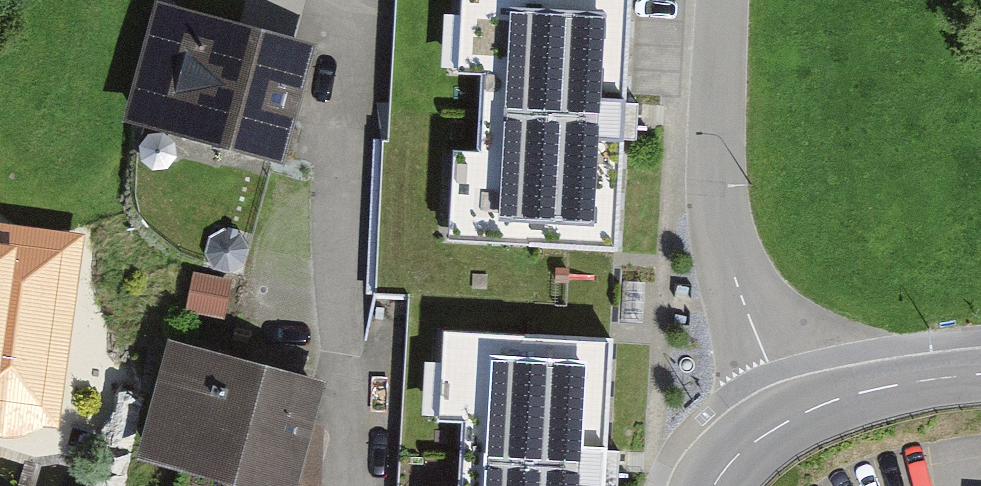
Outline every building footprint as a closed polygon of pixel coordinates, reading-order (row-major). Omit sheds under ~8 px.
[(323,45),(159,0),(128,112),(293,157),(323,45)] [(611,248),(626,0),(463,0),(459,64),(485,66),(480,145),(452,143),(447,238),(611,248)] [(7,435),(33,429),(42,420),(59,422),(81,234),(0,223),(0,432),(7,435)] [(240,282),(197,272),(187,316),(229,326),(240,282)] [(613,333),(451,324),(445,410),(471,411),(466,485),(604,485),(613,333)] [(168,334),(136,450),(268,485),(298,485),(328,378),(168,334)]
